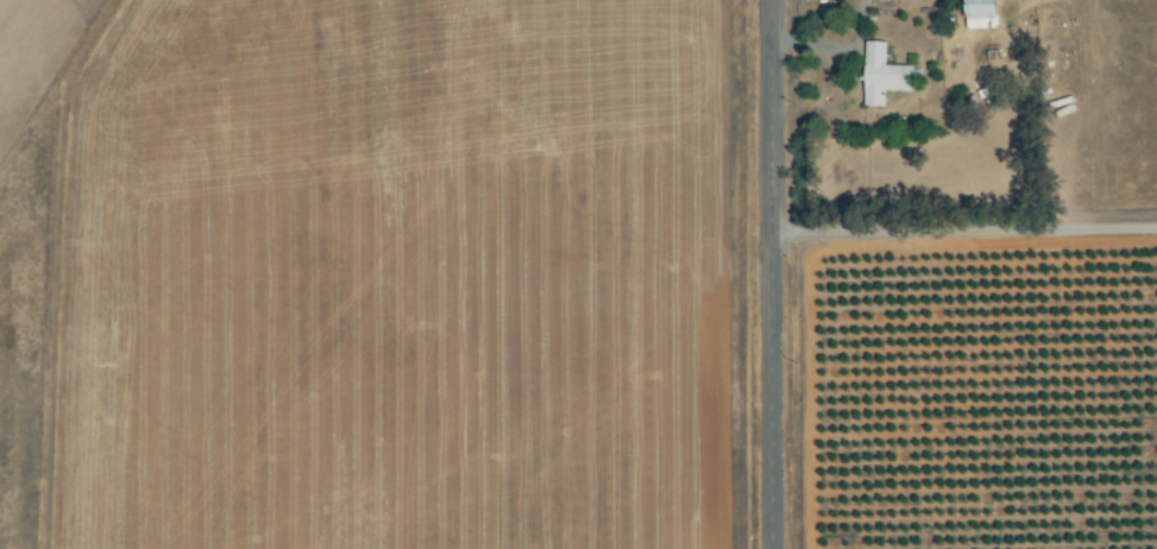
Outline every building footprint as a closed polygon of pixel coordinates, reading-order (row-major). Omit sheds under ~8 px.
[(1006,5),(971,4),(970,29),(990,30),(990,18),(1006,18),(1006,5)] [(916,92),(916,67),(888,66),(889,42),(868,42),(866,107),(886,108),(886,92),(916,92)]
